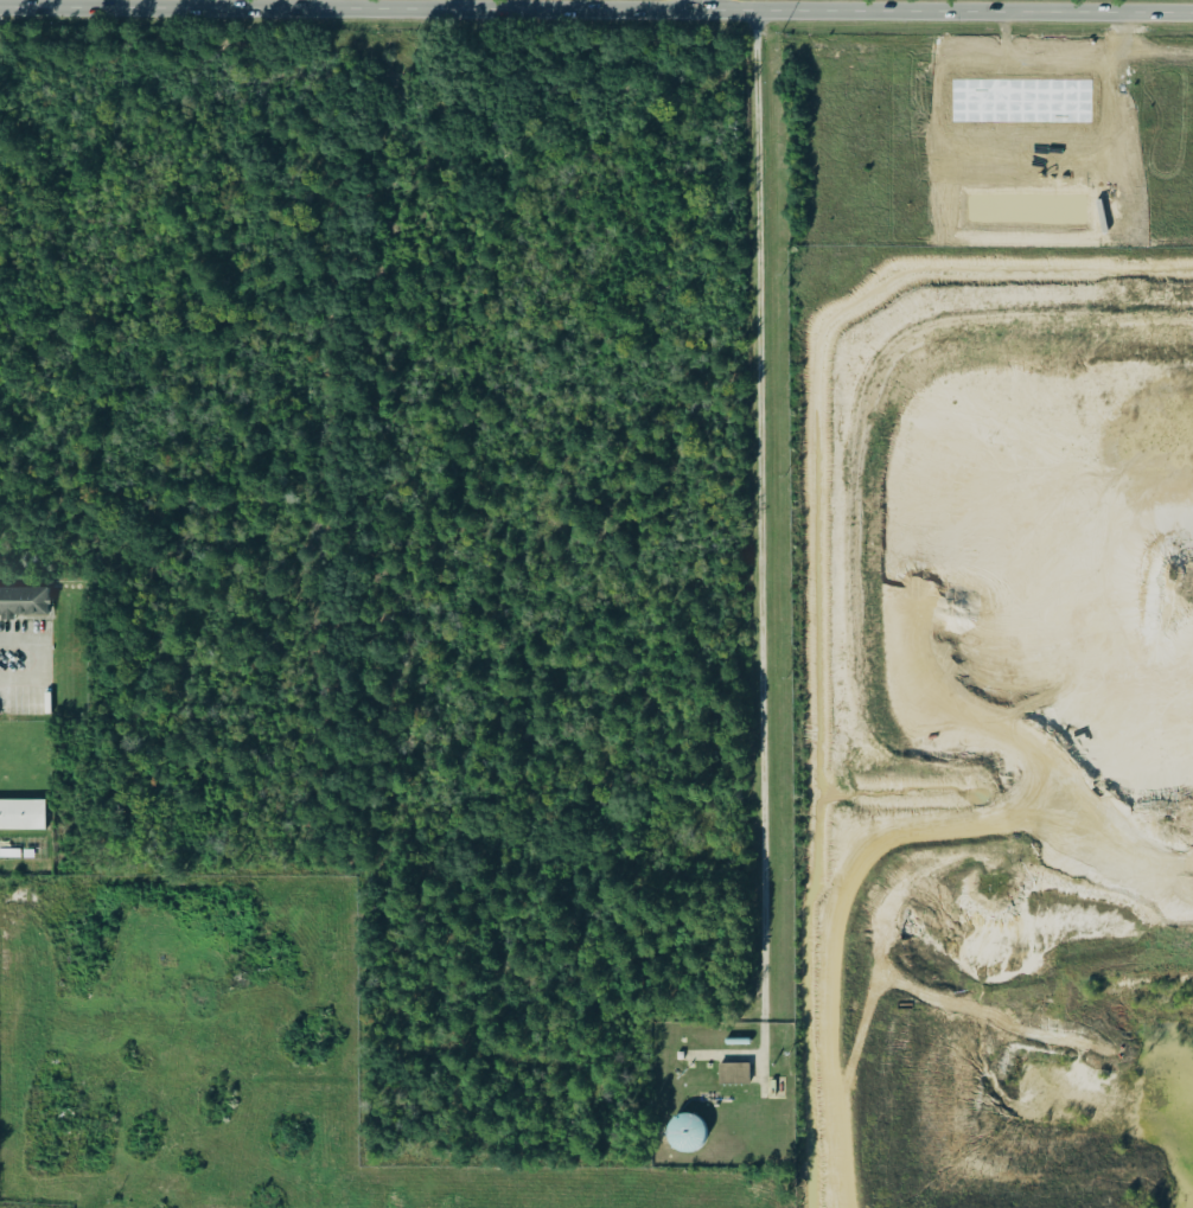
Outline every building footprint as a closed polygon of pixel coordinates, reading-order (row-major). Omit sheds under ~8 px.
[(951,120),(951,78),(1090,78),(1090,121),(951,120)] [(0,586),(0,614),(3,614),(3,619),(16,619),(17,614),(49,614),(49,587),(0,586)] [(0,799),(0,828),(45,828),(45,799),(0,799)] [(749,1062),(718,1062),(718,1082),(749,1083),(749,1062)] [(669,1150),(705,1150),(706,1115),(670,1114),(669,1150)]
